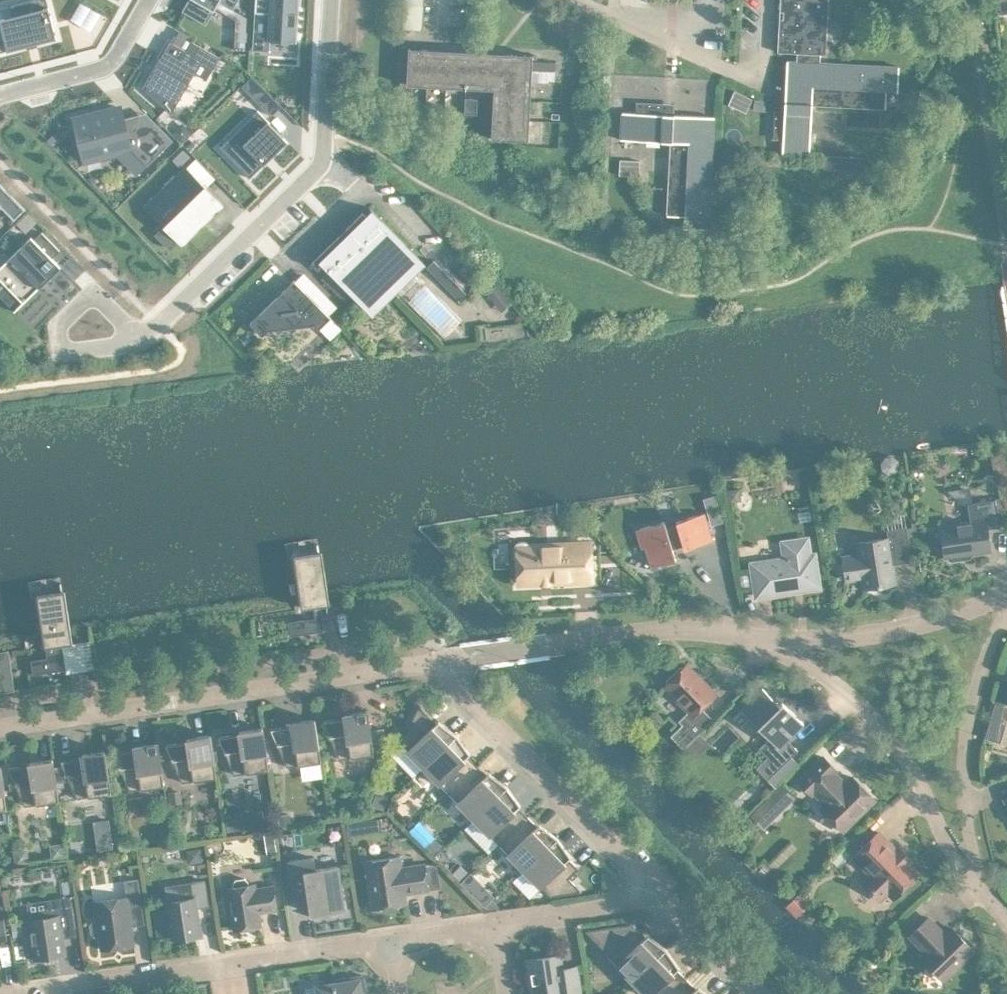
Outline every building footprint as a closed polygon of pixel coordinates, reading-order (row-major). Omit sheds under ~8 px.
[(0,14),(0,47),(56,33),(48,0),(11,0),(13,11),(0,14)] [(183,5),(206,19),(217,0),(186,0),(183,5)] [(255,8),(269,9),(268,34),(270,34),(296,36),(298,0),(255,0),(255,8)] [(424,25),(425,0),(404,0),(403,24),(424,25)] [(797,57),(820,58),(820,49),(826,50),(828,0),(781,0),(780,7),(784,7),(784,14),(780,14),(778,47),(797,48),(797,57)] [(888,30),(929,32),(917,0),(890,0),(888,30)] [(192,36),(187,46),(170,36),(143,82),(172,108),(202,56),(214,63),(220,52),(192,36)] [(407,80),(427,81),(491,84),(491,75),(501,76),(499,113),(493,112),(492,133),(528,136),(533,50),(502,48),(502,54),(448,51),(430,50),(430,44),(409,43),(407,80)] [(899,62),(820,58),(797,57),(796,66),(787,66),(784,107),(775,106),(774,133),(783,134),(782,148),(810,150),(813,100),(886,103),(887,87),(898,87),(899,62)] [(736,86),(729,100),(746,108),(753,94),(736,86)] [(267,87),(257,96),(271,111),(281,102),(267,87)] [(714,129),(704,129),(705,112),(674,110),(664,110),(665,100),(638,99),(637,108),(622,107),(621,135),(671,137),(667,211),(684,212),(683,223),(709,224),(714,129)] [(122,101),(75,113),(85,154),(131,142),(147,158),(156,149),(167,139),(152,123),(147,127),(130,132),(122,101)] [(246,138),(230,153),(250,173),(287,136),(258,106),(236,127),(246,138)] [(182,143),(173,152),(182,161),(191,152),(182,143)] [(865,153),(824,151),(824,164),(864,166),(865,153)] [(619,170),(639,171),(640,156),(620,155),(619,170)] [(164,220),(155,230),(168,243),(178,234),(182,238),(222,200),(186,163),(160,189),(170,199),(156,212),(164,220)] [(2,203),(10,211),(21,200),(0,178),(0,205),(2,203)] [(339,231),(312,257),(319,264),(323,260),(371,309),(424,258),(369,202),(369,203),(372,206),(367,211),(363,207),(346,224),(347,225),(340,232),(339,231)] [(28,207),(17,219),(26,227),(37,216),(37,215),(29,207),(28,207)] [(0,262),(0,291),(15,306),(60,262),(52,253),(60,245),(42,227),(34,235),(31,231),(0,262)] [(427,262),(461,298),(469,291),(434,255),(427,262)] [(262,330),(269,323),(314,318),(319,324),(331,312),(294,275),(250,318),(262,330)] [(494,283),(488,288),(494,297),(502,291),(505,289),(498,280),(494,283)] [(994,446),(985,449),(992,468),(1000,465),(994,446)] [(740,484),(727,485),(729,498),(737,497),(741,492),(740,484)] [(941,522),(946,554),(947,554),(950,556),(959,555),(961,552),(989,547),(986,525),(999,523),(995,495),(967,499),(970,518),(941,522)] [(646,542),(652,562),(676,555),(672,543),(683,540),(684,544),(712,535),(704,509),(676,517),(677,519),(666,522),(664,517),(636,525),(642,543),(646,542)] [(846,576),(862,574),(864,584),(895,579),(892,557),(911,555),(906,523),(886,526),(888,534),(857,538),(859,550),(842,553),(846,576)] [(752,560),(757,592),(819,583),(814,550),(809,551),(807,535),(783,538),(785,555),(752,560)] [(519,576),(568,574),(568,576),(591,575),(589,539),(531,542),(527,538),(522,537),(517,538),(514,542),(512,547),(514,552),(518,556),(519,576)] [(327,599),(325,586),(319,548),(295,551),(302,603),(313,601),(315,613),(288,617),(290,631),(324,626),(320,600),(327,599)] [(748,569),(739,571),(741,583),(750,581),(748,569)] [(70,637),(68,623),(62,586),(38,590),(47,653),(31,655),(33,669),(67,664),(63,639),(70,637)] [(682,720),(694,733),(713,715),(701,703),(716,689),(705,679),(704,679),(700,675),(700,673),(698,671),(697,672),(686,661),(665,681),(676,693),(675,694),(688,707),(678,716),(682,720)] [(756,764),(767,775),(798,746),(787,735),(803,719),(789,704),(785,707),(762,684),(741,705),(769,734),(759,744),(767,752),(756,764)] [(399,737),(423,762),(454,732),(444,721),(441,723),(419,701),(399,737)] [(323,717),(339,754),(373,749),(367,706),(353,708),(354,712),(323,716),(323,717)] [(270,724),(270,725),(286,762),(321,757),(315,714),(301,716),(301,720),(270,724)] [(682,720),(671,731),(683,744),(694,733),(682,720)] [(988,721),(984,733),(1000,738),(1004,725),(988,721)] [(218,732),(234,770),(268,765),(262,722),(248,724),(249,727),(218,732)] [(371,726),(373,738),(385,736),(383,724),(371,726)] [(165,740),(182,777),(216,772),(210,730),(196,732),(196,735),(165,740)] [(423,762),(449,788),(477,760),(462,745),(465,743),(454,732),(423,762)] [(113,748),(129,785),(164,780),(157,737),(143,740),(144,743),(113,748)] [(61,755),(61,756),(63,760),(69,775),(77,793),(111,788),(105,745),(91,747),(91,751),(61,755)] [(820,804),(842,827),(874,795),(853,773),(845,780),(833,768),(836,765),(824,752),(798,777),(811,790),(814,787),(825,799),(820,804)] [(8,763),(8,764),(24,801),(59,796),(56,777),(54,762),(52,753),(39,755),(39,758),(8,763)] [(63,760),(54,762),(56,777),(69,775),(63,760)] [(449,788),(474,814),(505,783),(494,773),(492,775),(477,760),(449,788)] [(474,814),(499,839),(527,812),(513,797),(515,794),(505,783),(474,814)] [(180,785),(168,787),(170,799),(182,797),(180,785)] [(375,789),(371,801),(383,805),(387,793),(375,789)] [(771,789),(759,802),(773,815),(785,803),(771,789)] [(298,806),(281,809),(282,819),(300,817),(298,806)] [(499,839),(524,865),(555,835),(544,824),(542,826),(527,812),(499,839)] [(239,814),(225,816),(227,829),(241,828),(239,814)] [(862,878),(879,896),(888,888),(894,894),(919,870),(909,859),(911,856),(907,851),(904,854),(878,828),(853,852),(871,870),(862,878)] [(274,829),(265,830),(267,848),(276,847),(274,829)] [(435,833),(426,842),(433,849),(442,840),(435,833)] [(555,835),(524,865),(550,891),(581,887),(568,873),(578,864),(563,848),(565,846),(555,835)] [(63,838),(50,840),(51,854),(65,852),(63,838)] [(201,843),(187,844),(188,858),(203,856),(201,843)] [(27,844),(14,846),(15,858),(29,857),(27,844)] [(405,889),(429,885),(425,859),(401,863),(399,851),(366,856),(373,904),(406,899),(405,889)] [(344,903),(337,861),(315,864),(313,853),(289,856),(293,881),(307,879),(312,913),(329,910),(329,906),(344,903)] [(460,860),(453,867),(460,874),(467,867),(460,860)] [(470,868),(460,878),(470,887),(480,877),(470,868)] [(129,905),(142,903),(138,873),(124,875),(126,892),(94,897),(96,916),(92,917),(90,920),(91,928),(94,930),(99,930),(101,944),(134,939),(132,920),(130,920),(128,912),(130,912),(129,905)] [(255,879),(248,880),(247,876),(244,873),(236,875),(233,878),(234,882),(227,883),(233,924),(261,920),(259,906),(263,906),(263,907),(276,905),(273,881),(255,883),(255,879)] [(189,931),(189,934),(203,931),(201,921),(199,921),(196,902),(208,900),(204,876),(191,878),(193,892),(167,896),(173,933),(189,931)] [(493,895),(486,902),(489,906),(500,903),(493,895)] [(29,914),(35,954),(65,949),(61,924),(75,922),(71,896),(47,900),(49,911),(29,914)] [(921,953),(943,975),(973,946),(951,923),(943,931),(939,927),(940,925),(928,913),(909,931),(926,948),(921,953)] [(22,919),(11,920),(12,931),(23,930),(22,919)] [(606,950),(632,976),(663,946),(652,935),(650,937),(632,919),(592,925),(592,926),(611,945),(606,950)] [(650,993),(665,993),(686,974),(671,959),(674,957),(664,947),(663,946),(632,976),(650,993)] [(577,968),(566,969),(562,966),(559,950),(527,955),(528,966),(527,966),(525,969),(526,979),(529,981),(531,981),(532,993),(535,993),(546,992),(547,993),(580,993),(577,968)] [(365,991),(361,992),(360,986),(365,986),(362,970),(334,974),(334,979),(319,982),(320,993),(366,993),(365,991)] [(703,986),(700,989),(686,974),(665,993),(710,993),(703,986)]
